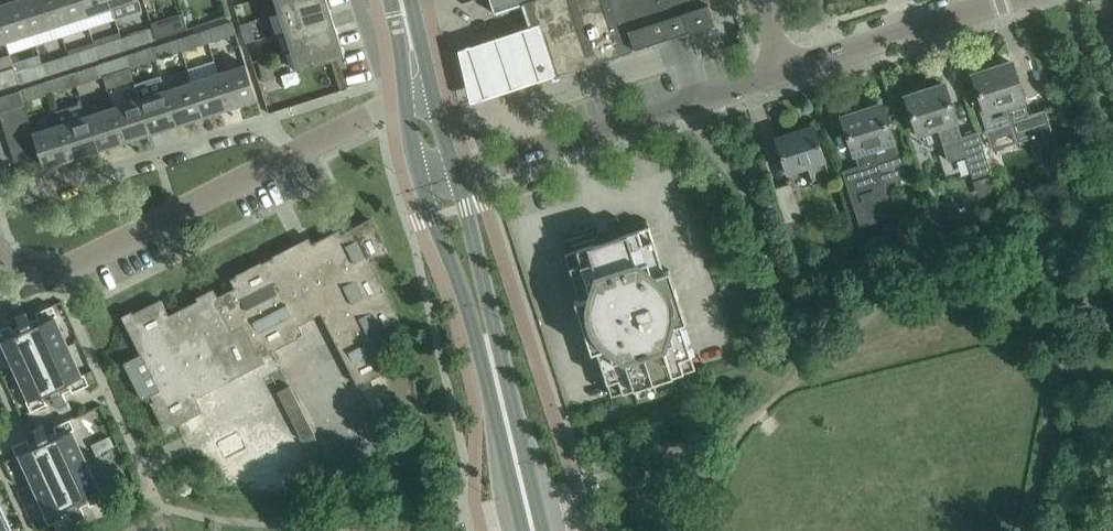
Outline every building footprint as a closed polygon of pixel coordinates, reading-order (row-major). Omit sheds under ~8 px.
[(21,0),(15,0),(0,5),(0,23),(6,40),(32,32),(21,0)] [(51,0),(21,0),(32,32),(58,23),(51,0)] [(80,0),(51,0),(58,23),(85,15),(80,0)] [(109,0),(80,0),(85,15),(111,6),(109,0)] [(279,11),(313,0),(275,0),(279,11)] [(327,0),(313,0),(279,11),(285,30),(321,18),(332,15),(327,0)] [(494,13),(522,4),(521,3),(529,0),(490,0),(494,13)] [(521,3),(522,4),(529,23),(538,21),(555,75),(666,40),(666,38),(688,30),(689,32),(715,23),(707,0),(529,0),(521,3)] [(332,15),(321,18),(285,30),(291,49),(338,33),(332,15)] [(157,39),(188,29),(184,17),(153,27),(157,39)] [(245,42),(256,39),(250,21),(239,25),(245,42)] [(529,23),(458,47),(470,102),(555,75),(538,21),(529,23)] [(209,42),(234,34),(230,22),(205,30),(209,42)] [(125,49),(157,39),(153,27),(121,37),(125,49)] [(182,51),(209,42),(205,30),(178,38),(182,51)] [(298,69),(334,58),(345,54),(338,33),(291,49),(298,69)] [(99,58),(125,49),(121,37),(95,46),(99,58)] [(156,59),(182,51),(178,38),(152,47),(156,59)] [(72,66),(99,58),(95,46),(69,54),(72,66)] [(129,67),(156,59),(152,47),(126,55),(129,67)] [(46,74),(72,66),(69,54),(42,63),(46,74)] [(103,76),(129,67),(126,55),(99,64),(103,76)] [(263,81),(274,77),(268,59),(258,62),(263,81)] [(1016,142),(1034,136),(1042,163),(1060,158),(1052,130),(1045,109),(1029,114),(1011,62),(973,74),(980,95),(986,113),(1005,106),(1016,142)] [(19,83),(46,74),(42,63),(16,72),(19,83)] [(76,84),(103,76),(99,64),(73,73),(76,84)] [(257,98),(246,64),(219,73),(229,107),(257,98)] [(14,66),(0,70),(0,89),(19,83),(16,72),(14,66)] [(50,93),(76,84),(73,73),(46,81),(50,93)] [(229,107),(219,73),(192,81),(203,115),(229,107)] [(24,101),(50,93),(46,81),(20,90),(24,101)] [(203,115),(192,81),(166,90),(177,124),(203,115)] [(948,160),(966,155),(973,177),(990,171),(984,152),(977,131),(961,136),(944,84),(906,96),(913,117),(918,133),(937,127),(948,160)] [(15,91),(0,96),(0,112),(25,104),(24,101),(20,90),(15,91)] [(177,124),(166,90),(139,98),(150,132),(177,124)] [(150,132),(139,98),(113,107),(124,141),(150,132)] [(862,110),(842,117),(847,130),(859,168),(843,173),(850,194),(858,221),(876,216),(872,204),(887,200),(881,182),(884,181),(877,160),(893,155),(889,141),(892,140),(887,125),(881,104),(877,105),(876,103),(861,108),(862,110)] [(29,116),(25,104),(0,112),(0,116),(3,124),(29,116)] [(124,141),(113,107),(86,115),(97,149),(124,141)] [(97,149),(86,115),(60,124),(71,158),(97,149)] [(7,136),(33,128),(29,116),(3,124),(7,136)] [(60,124),(34,132),(33,133),(35,141),(39,153),(44,166),(71,158),(60,124)] [(820,147),(814,126),(776,138),(783,159),(787,172),(807,166),(813,185),(830,180),(820,147)] [(33,133),(34,132),(33,128),(7,136),(11,149),(35,141),(33,133)] [(39,153),(35,141),(11,149),(15,161),(39,153)] [(784,223),(801,218),(791,183),(773,188),(784,223)] [(153,402),(167,431),(176,426),(175,425),(204,410),(194,389),(223,374),(225,378),(260,360),(251,343),(261,338),(268,351),(303,333),(299,326),(322,314),(358,384),(390,367),(375,338),(401,324),(369,261),(387,252),(371,219),(341,234),(339,229),(306,246),(312,257),(302,262),(294,246),(230,279),(234,287),(216,297),(213,290),(197,298),(198,299),(169,314),(161,299),(133,314),(132,312),(124,317),(138,345),(140,344),(144,352),(124,362),(142,398),(150,394),(154,401),(153,402)] [(669,270),(664,272),(649,226),(564,253),(579,299),(574,300),(591,352),(596,351),(611,396),(636,388),(639,399),(656,393),(673,388),(670,377),(695,369),(680,324),(686,322),(669,270)] [(2,340),(29,399),(26,400),(31,410),(47,403),(42,394),(51,390),(53,395),(63,391),(60,386),(68,382),(73,391),(89,384),(84,373),(81,375),(54,317),(57,315),(52,305),(36,312),(41,322),(32,325),(30,320),(21,324),(23,330),(15,333),(10,324),(0,329),(0,342),(2,340)] [(288,385),(277,391),(296,429),(301,439),(317,438),(290,384),(288,385)] [(90,505),(106,498),(101,487),(98,489),(71,430),(74,429),(70,419),(54,426),(58,435),(50,439),(47,434),(38,438),(40,443),(32,447),(28,438),(12,445),(17,456),(20,454),(47,512),(44,514),(48,524),(64,517),(60,508),(68,504),(71,509),(80,505),(78,500),(86,496),(90,505)] [(339,456),(328,461),(333,474),(344,470),(339,456)]
